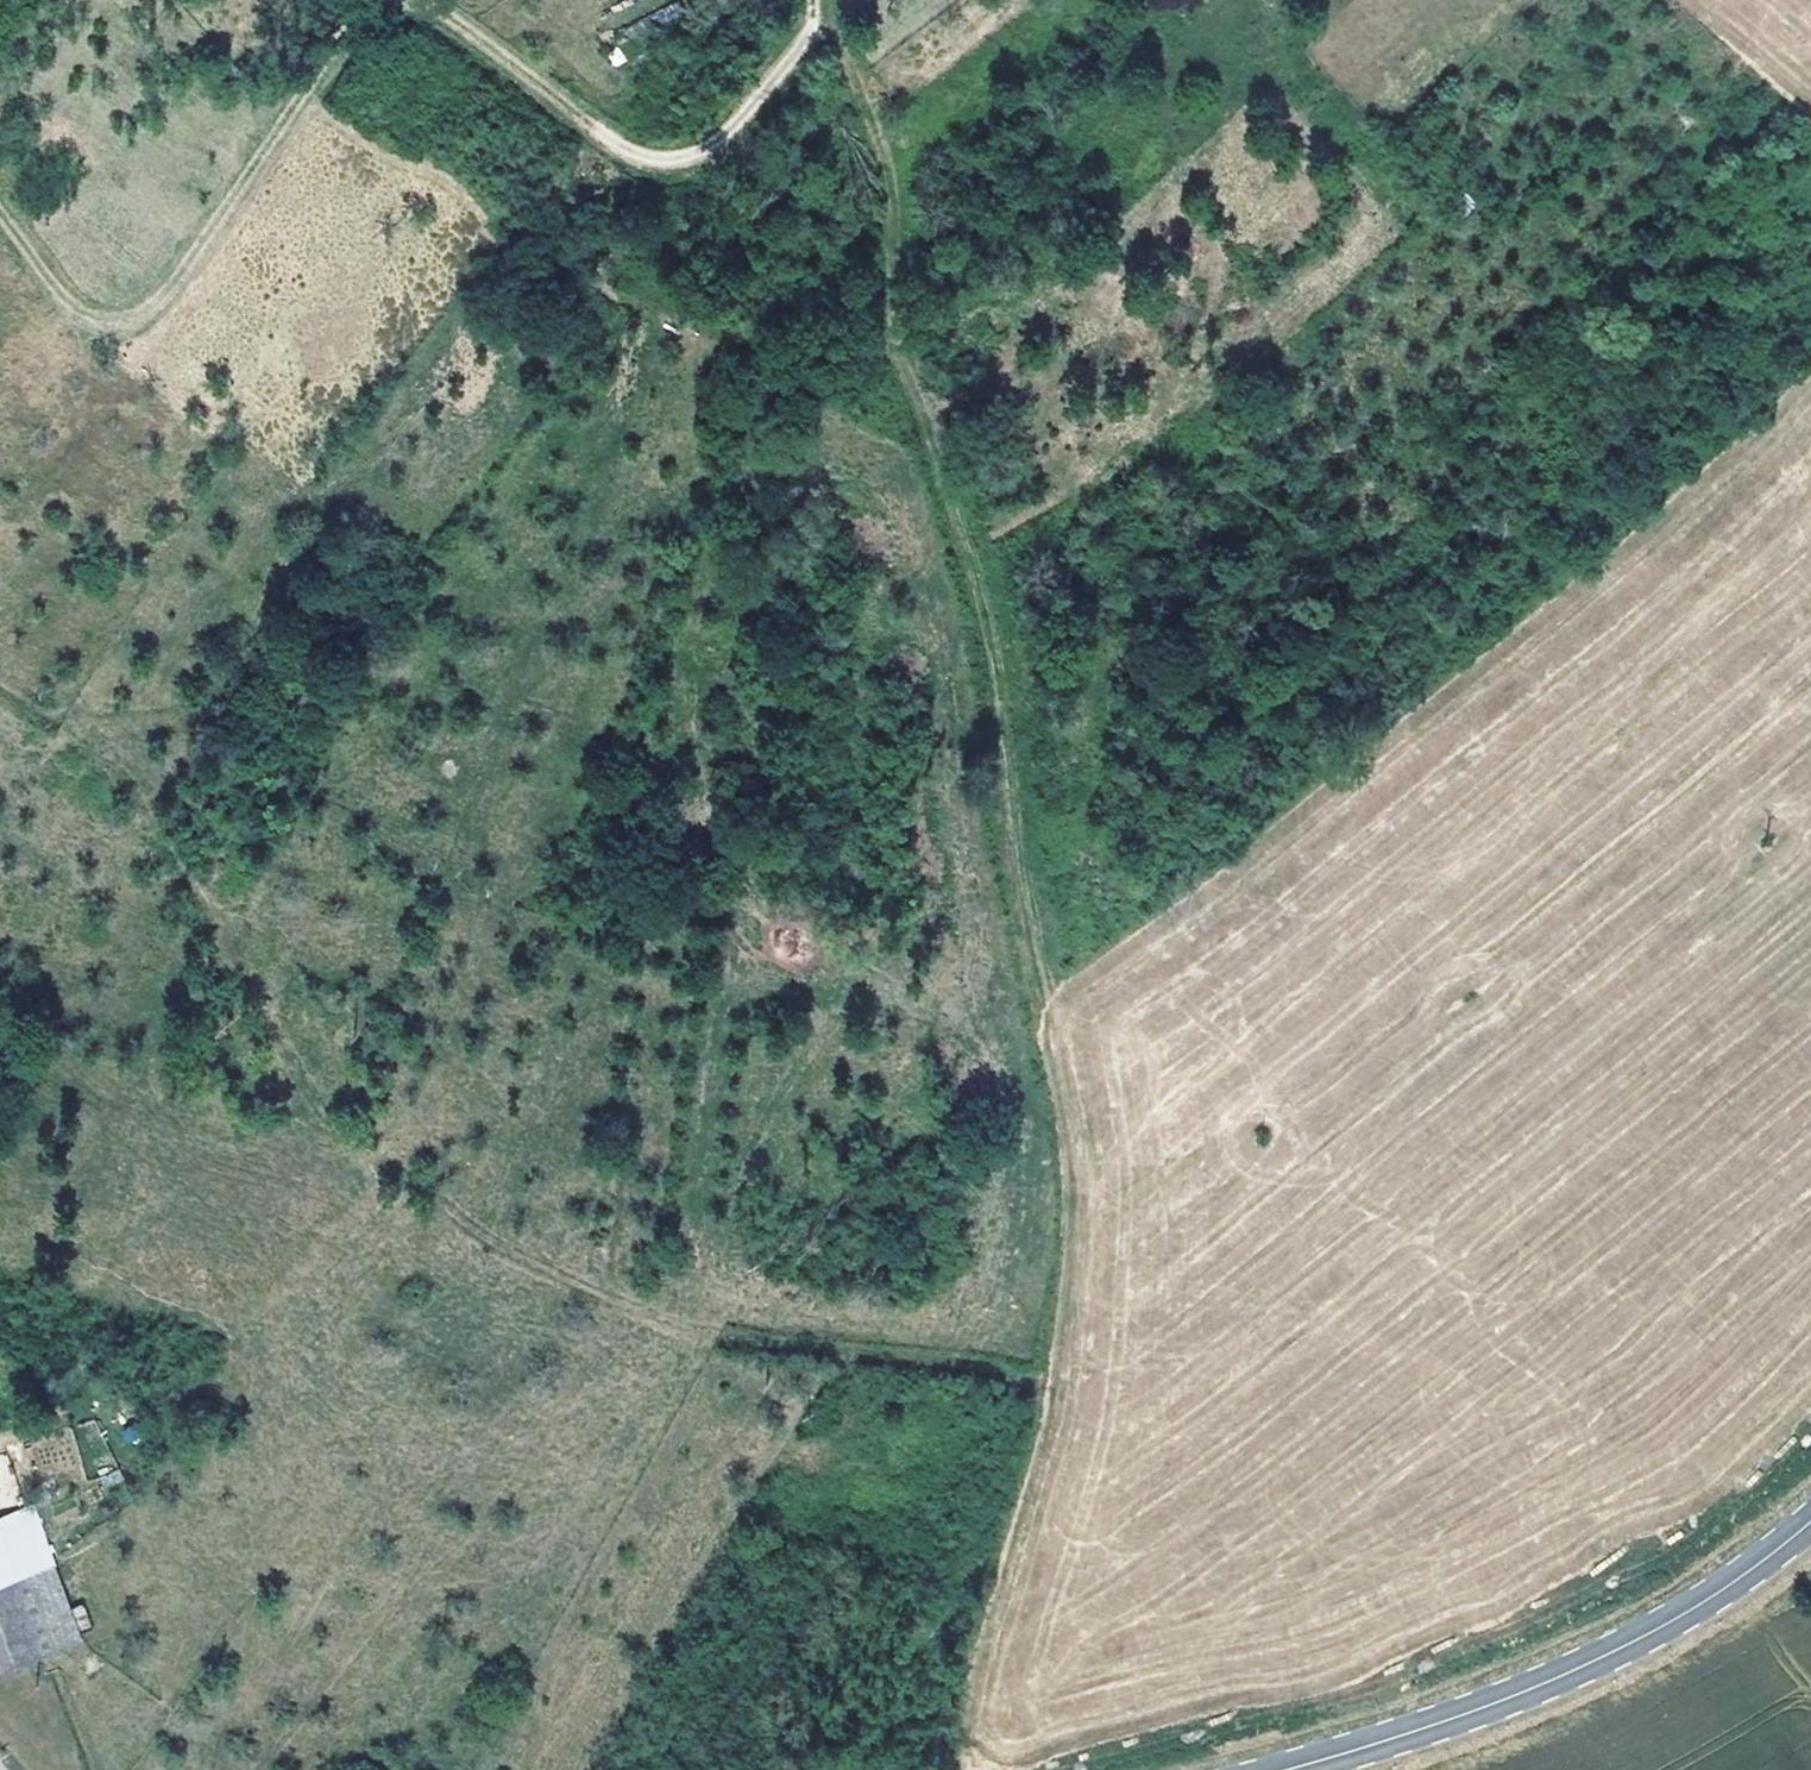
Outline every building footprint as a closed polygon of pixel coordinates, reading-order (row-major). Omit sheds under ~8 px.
[(824,891),(813,890),(812,906),(824,908),(824,891)] [(54,1566),(31,1506),(10,1515),(14,1525),(0,1530),(0,1585),(54,1566)] [(0,1518),(0,1530),(14,1525),(10,1515),(0,1518)] [(54,1566),(0,1585),(0,1666),(81,1638),(79,1633),(71,1610),(54,1566)] [(82,1606),(71,1610),(79,1633),(92,1628),(82,1606)]
